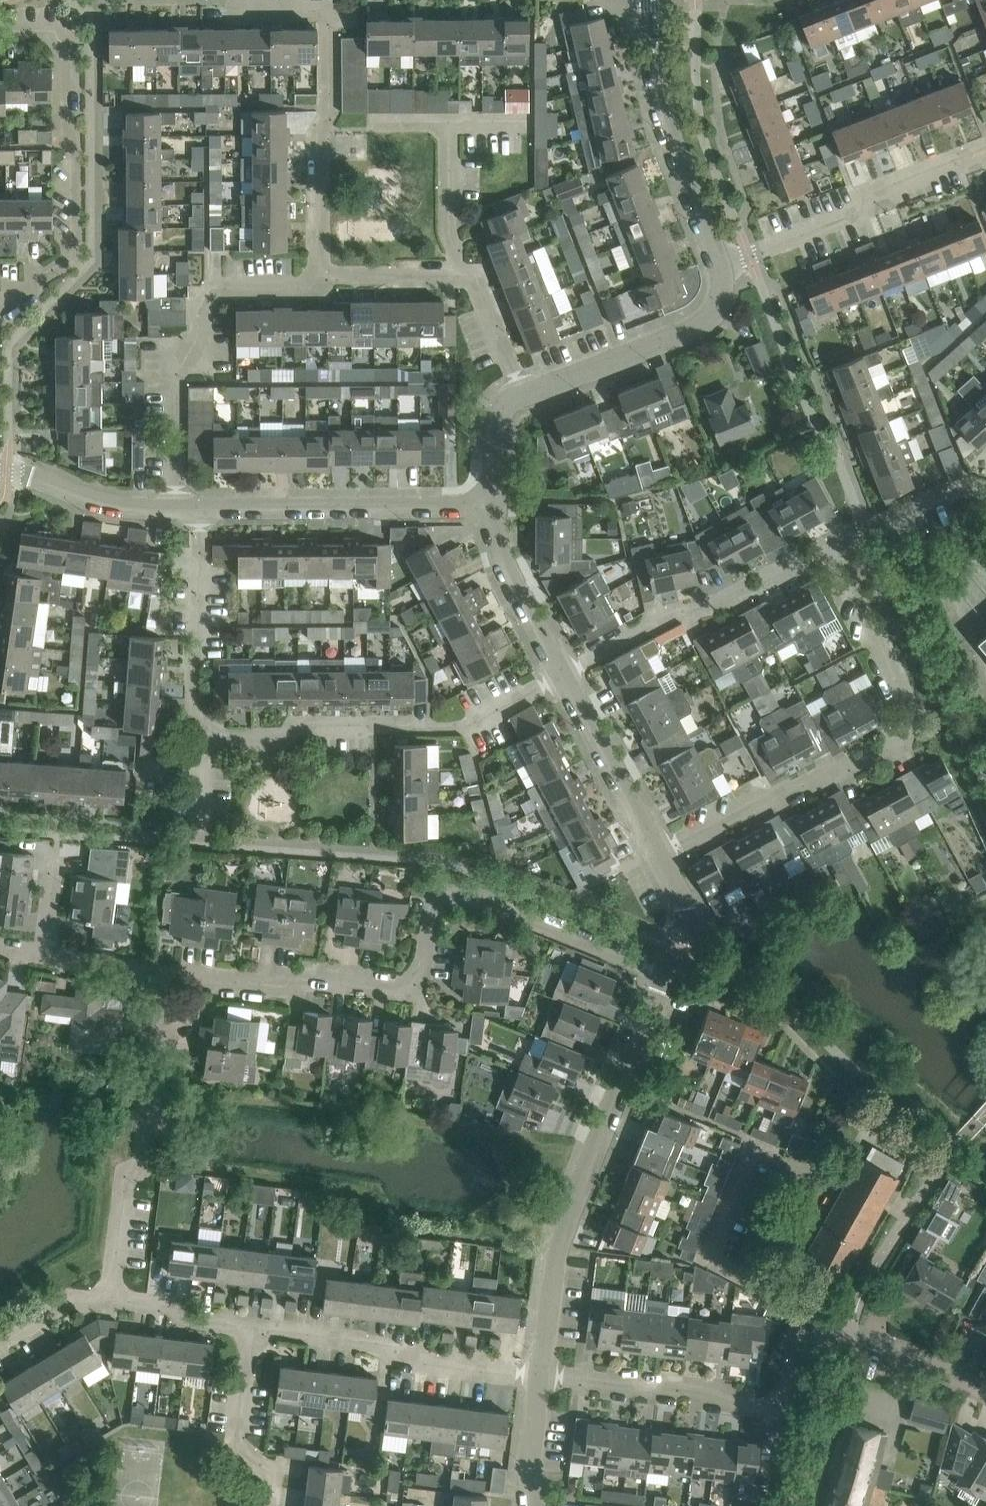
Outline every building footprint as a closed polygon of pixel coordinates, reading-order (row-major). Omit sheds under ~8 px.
[(833,37),(819,0),(808,0),(813,11),(799,16),(811,45),(833,37)] [(843,0),(841,0),(830,4),(829,0),(819,0),(833,37),(854,29),(843,0)] [(875,20),(867,0),(843,0),(854,29),(875,20)] [(892,0),(867,0),(875,20),(897,12),(892,0)] [(918,4),(916,0),(892,0),(897,12),(902,27),(924,19),(918,4)] [(953,1),(942,5),(946,15),(969,7),(966,0),(953,0),(953,1)] [(978,2),(985,24),(985,0),(984,0),(978,2)] [(568,49),(575,47),(608,40),(603,16),(587,20),(584,8),(559,13),(568,49)] [(447,53),(460,52),(459,19),(436,20),(437,53),(436,64),(446,64),(447,53)] [(482,64),(482,52),(482,19),(459,19),(460,52),(459,64),(482,64)] [(505,19),(482,19),(483,52),(482,64),(506,64),(505,19)] [(529,19),(505,19),(506,64),(529,64),(529,52),(529,39),(529,19)] [(380,65),(391,65),(390,20),(367,20),(367,37),(367,50),(367,53),(380,53),(380,65)] [(401,53),(414,53),(413,20),(390,20),(391,65),(401,65),(401,53)] [(414,53),(437,53),(436,20),(413,20),(414,53)] [(294,74),(294,61),(294,28),(271,29),(271,61),(271,74),(294,74)] [(294,61),(318,61),(318,28),(294,28),(294,61)] [(110,46),(103,46),(103,62),(110,62),(133,62),(133,29),(109,30),(110,46)] [(156,74),(156,62),(156,29),(133,29),(133,62),(145,62),(145,74),(156,74)] [(156,62),(179,62),(179,29),(156,29),(156,62)] [(202,75),(202,29),(179,29),(179,62),(179,73),(202,73),(202,75)] [(226,75),(225,62),(225,29),(202,29),(202,75),(226,75)] [(225,62),(248,61),(248,29),(225,29),(225,62)] [(248,61),(271,61),(271,29),(248,29),(248,61)] [(945,30),(930,35),(934,45),(948,39),(945,30)] [(342,50),(367,50),(367,37),(342,37),(342,50)] [(568,72),(613,62),(608,40),(575,47),(578,59),(566,62),(568,72)] [(536,55),(546,55),(546,42),(536,42),(536,55)] [(367,62),(367,53),(367,50),(342,50),(342,62),(367,62)] [(930,65),(941,61),(936,50),(925,54),(930,65)] [(919,70),(930,65),(925,54),(914,59),(919,70)] [(536,66),(546,66),(546,55),(536,55),(536,66)] [(849,56),(842,59),(846,71),(849,78),(865,71),(869,65),(866,57),(858,60),(858,61),(852,64),(849,56)] [(792,72),(802,69),(798,57),(787,61),(792,72)] [(968,57),(960,60),(964,69),(971,66),(968,57)] [(735,94),(769,80),(761,58),(732,70),(737,83),(731,85),(735,94)] [(6,100),(28,100),(28,61),(19,61),(19,68),(5,68),(5,78),(6,78),(6,100)] [(52,100),(52,68),(38,68),(38,61),(28,61),(28,100),(52,100)] [(881,65),(885,76),(896,71),(892,61),(881,65)] [(342,75),(367,74),(367,62),(342,62),(342,75)] [(568,72),(566,73),(568,82),(572,95),(619,84),(613,62),(568,72)] [(874,80),(885,76),(881,65),(870,69),(873,75),(874,80)] [(802,69),(792,72),(795,83),(806,79),(802,69)] [(827,70),(811,76),(817,91),(833,85),(827,70)] [(342,87),(368,87),(367,74),(342,75),(342,87)] [(748,113),(778,102),(769,80),(735,94),(738,103),(744,101),(748,113)] [(973,110),(966,91),(961,80),(939,89),(953,124),(962,120),(959,115),(973,110)] [(841,86),(845,98),(856,94),(852,83),(841,86)] [(577,117),(624,107),(619,84),(572,95),(577,117)] [(535,93),(535,102),(547,102),(547,93),(547,89),(547,85),(535,85),(535,89),(535,93)] [(834,102),(845,98),(841,86),(829,91),(834,102)] [(368,99),(368,88),(368,87),(342,87),(342,100),(368,99)] [(390,112),(390,89),(368,88),(368,99),(368,112),(390,112)] [(390,89),(390,112),(413,112),(413,108),(413,104),(413,101),(413,88),(390,89)] [(505,111),(529,111),(529,88),(506,88),(506,100),(505,100),(505,111)] [(944,127),(953,124),(939,89),(918,97),(930,126),(942,122),(944,127)] [(180,105),(203,104),(203,93),(179,94),(180,105)] [(219,105),(225,105),(225,93),(203,93),(203,104),(207,104),(207,105),(219,105)] [(237,105),(237,93),(225,93),(225,105),(237,105)] [(260,105),(271,104),(271,93),(259,94),(260,105)] [(271,93),(271,104),(284,104),(283,93),(271,93)] [(295,104),(318,104),(318,93),(295,93),(295,104)] [(122,106),(133,105),(133,94),(122,95),(122,106)] [(133,105),(156,105),(156,94),(133,94),(133,105)] [(156,105),(180,105),(179,94),(156,94),(156,105)] [(917,131),(930,126),(918,97),(897,105),(910,140),(919,137),(917,131)] [(342,112),(368,112),(368,99),(342,100),(342,112)] [(807,115),(818,110),(814,99),(803,104),(807,115)] [(448,112),(459,111),(459,100),(448,100),(448,112)] [(459,111),(472,111),(472,100),(459,100),(459,111)] [(494,111),(505,111),(505,100),(494,100),(494,111)] [(413,112),(426,112),(426,101),(413,101),(413,104),(413,108),(413,112)] [(535,111),(535,113),(547,113),(547,102),(535,102),(535,111)] [(751,137),(786,123),(778,102),(748,113),(753,126),(748,128),(751,137)] [(831,104),(823,107),(828,121),(836,118),(831,104)] [(902,144),(910,140),(897,105),(876,114),(887,143),(899,138),(902,144)] [(582,140),(629,129),(624,107),(577,117),(580,130),(582,140)] [(207,111),(206,111),(206,115),(206,122),(218,122),(219,110),(207,111)] [(818,110),(807,115),(812,126),(823,121),(818,110)] [(195,123),(206,122),(206,111),(195,111),(195,123)] [(254,135),(286,134),(286,111),(253,111),(254,135)] [(159,136),(159,123),(175,123),(175,112),(159,112),(128,112),(128,136),(159,136)] [(875,148),(887,143),(876,114),(854,122),(868,157),(877,153),(875,148)] [(539,115),(538,134),(554,134),(555,116),(539,115)] [(859,160),(868,157),(854,122),(832,131),(844,160),(857,155),(859,160)] [(765,156),(794,144),(786,123),(751,137),(755,145),(760,143),(765,156)] [(19,142),(29,142),(29,129),(19,129),(19,142)] [(29,129),(29,142),(38,142),(38,129),(29,129)] [(603,159),(634,152),(629,129),(582,140),(589,169),(605,165),(603,159)] [(254,157),(286,157),(286,134),(254,135),(254,157)] [(210,147),(222,147),(222,135),(210,135),(210,147)] [(174,148),(159,148),(159,136),(128,136),(128,159),(159,158),(174,158),(174,148)] [(536,150),(547,149),(547,136),(536,136),(536,150)] [(825,157),(834,153),(830,142),(821,146),(825,157)] [(768,179),(802,166),(794,144),(765,156),(770,168),(764,170),(768,179)] [(204,158),(204,146),(192,146),(192,158),(204,158)] [(6,149),(6,163),(15,163),(15,149),(6,149)] [(29,149),(20,149),(20,161),(29,161),(29,149)] [(53,163),(53,149),(43,149),(43,163),(53,163)] [(536,150),(536,160),(547,160),(547,149),(536,150)] [(834,153),(825,157),(829,167),(838,163),(834,153)] [(286,157),(254,157),(242,157),(242,180),(254,179),(254,180),(286,180),(286,157)] [(128,181),(159,181),(159,158),(128,159),(128,181)] [(204,158),(192,158),(192,169),(204,169),(204,158)] [(604,202),(646,186),(637,164),(607,175),(612,188),(598,193),(601,203),(604,202)] [(802,166),(768,179),(771,188),(777,186),(782,199),(811,188),(802,166)] [(210,181),(222,181),(222,168),(210,168),(210,181)] [(554,185),(558,196),(559,196),(560,200),(586,190),(579,175),(554,185)] [(242,203),(287,203),(286,180),(254,180),(254,193),(241,193),(242,203)] [(128,204),(159,204),(159,181),(128,181),(128,204)] [(222,181),(210,181),(210,203),(222,203),(222,181)] [(547,200),(558,196),(554,185),(543,189),(547,200)] [(612,223),(614,223),(654,207),(646,186),(604,202),(612,223)] [(193,204),(204,204),(204,191),(193,192),(193,204)] [(488,218),(481,220),(489,242),(527,228),(523,216),(530,213),(529,210),(522,192),(491,204),(495,215),(488,218)] [(39,231),(53,230),(53,198),(29,199),(29,237),(39,237),(39,231)] [(20,237),(29,237),(29,199),(6,199),(6,231),(20,231),(20,237)] [(242,226),(287,226),(287,203),(242,203),(242,226)] [(159,227),(159,214),(169,213),(168,204),(159,204),(128,204),(128,227),(153,227),(159,227)] [(196,204),(193,204),(193,215),(204,215),(204,204),(200,204),(196,204)] [(622,244),(662,228),(654,207),(614,223),(622,244)] [(211,227),(224,227),(222,226),(222,214),(211,215),(211,227)] [(566,225),(562,214),(551,218),(555,229),(566,225)] [(978,219),(965,225),(963,219),(954,222),(967,257),(985,250),(985,239),(978,219)] [(584,221),(573,225),(577,237),(589,232),(584,221)] [(946,265),(967,257),(954,222),(945,226),(947,232),(935,236),(946,265)] [(254,239),(240,239),(240,249),(240,250),(287,250),(287,248),(287,226),(254,226),(254,239)] [(120,250),(153,250),(153,227),(128,227),(120,227),(120,250)] [(225,250),(225,230),(224,227),(211,227),(211,250),(225,250)] [(527,253),(522,240),(531,237),(527,228),(489,242),(487,243),(496,265),(527,253)] [(631,265),(641,261),(670,250),(662,228),(622,244),(631,265)] [(586,258),(597,254),(589,232),(577,237),(586,258)] [(920,236),(911,239),(925,274),(926,273),(931,286),(951,278),(946,265),(935,236),(922,241),(920,236)] [(205,238),(193,238),(193,249),(193,250),(205,250),(205,238)] [(905,248),(892,253),(903,282),(908,295),(930,287),(925,274),(911,239),(903,243),(905,248)] [(903,282),(892,253),(879,258),(873,241),(864,244),(882,290),(903,282)] [(861,299),(882,290),(864,244),(855,248),(862,265),(849,270),(861,299)] [(575,246),(564,250),(568,261),(579,257),(575,246)] [(121,273),(153,273),(153,250),(120,250),(121,273)] [(679,272),(679,271),(670,250),(641,261),(649,283),(676,272),(676,273),(679,272)] [(538,262),(531,264),(527,253),(496,265),(504,286),(542,271),(538,262)] [(579,257),(568,261),(572,272),(583,267),(579,257)] [(861,299),(849,270),(837,274),(830,257),(821,261),(839,307),(861,299)] [(178,273),(189,273),(189,261),(178,261),(178,273)] [(817,316),(839,307),(821,261),(813,264),(819,281),(806,286),(817,316)] [(601,264),(590,269),(594,279),(605,275),(601,264)] [(550,292),(542,272),(542,271),(504,286),(513,307),(543,295),(550,292)] [(679,280),(676,273),(676,272),(649,283),(639,287),(643,299),(639,301),(643,310),(687,293),(681,279),(679,280)] [(153,297),(153,296),(153,273),(121,273),(121,297),(127,297),(153,297)] [(178,285),(189,285),(189,273),(178,273),(178,285)] [(594,279),(598,290),(610,286),(605,275),(594,279)] [(580,305),(595,299),(591,289),(580,293),(585,303),(580,305)] [(521,329),(560,313),(552,292),(550,292),(543,295),(513,307),(521,329)] [(626,317),(619,298),(617,295),(602,301),(611,323),(626,317)] [(142,305),(160,305),(160,296),(153,296),(153,297),(127,297),(127,306),(142,306),(142,305)] [(186,311),(186,297),(186,296),(160,296),(160,305),(160,309),(160,310),(186,311)] [(985,310),(985,301),(983,297),(973,305),(981,314),(985,310)] [(109,312),(120,312),(120,299),(100,299),(100,307),(97,307),(95,309),(95,312),(77,312),(77,335),(77,336),(91,336),(110,336),(109,312)] [(604,322),(597,303),(595,299),(580,305),(589,327),(604,322)] [(375,335),(398,335),(397,301),(375,302),(375,335)] [(421,345),(421,335),(420,301),(397,301),(398,335),(410,335),(410,346),(421,345)] [(456,314),(444,314),(444,301),(420,301),(421,335),(443,334),(443,344),(456,344),(456,314)] [(807,301),(795,306),(799,318),(806,315),(810,308),(807,301)] [(351,302),(336,302),(336,310),(329,310),(329,343),(351,342),(351,302)] [(375,335),(375,302),(351,302),(351,342),(352,342),(352,345),(375,345),(375,335)] [(187,324),(186,311),(160,310),(160,324),(187,324)] [(236,343),(260,343),(260,310),(236,310),(236,343)] [(260,343),(283,343),(283,310),(260,310),(260,343)] [(305,343),(306,343),(306,310),(283,310),(283,343),(295,343),(295,357),(306,357),(305,343)] [(306,343),(329,343),(329,310),(306,310),(306,343)] [(564,323),(560,313),(521,329),(530,351),(560,339),(555,327),(564,323)] [(947,329),(955,337),(963,330),(955,321),(947,329)] [(910,337),(923,332),(919,333),(915,322),(906,326),(910,337)] [(969,335),(977,344),(985,336),(982,332),(985,329),(981,324),(969,335)] [(876,343),(869,325),(857,330),(864,348),(876,343)] [(941,351),(955,337),(947,329),(928,345),(931,355),(941,351)] [(918,360),(920,359),(931,355),(928,345),(923,332),(910,337),(918,360)] [(91,336),(77,336),(77,335),(57,335),(57,359),(92,359),(91,336)] [(960,359),(977,344),(969,335),(952,350),(960,359)] [(137,359),(137,336),(125,336),(125,359),(137,359)] [(756,375),(772,368),(762,340),(746,347),(756,375)] [(944,373),(960,359),(952,350),(936,365),(944,373)] [(884,373),(875,351),(863,356),(827,370),(831,380),(837,378),(842,389),(884,373)] [(104,370),(92,370),(92,359),(57,359),(57,382),(92,382),(92,381),(101,381),(104,381),(104,370)] [(137,382),(137,370),(137,359),(125,359),(126,370),(123,370),(123,382),(137,382)] [(920,359),(918,360),(913,361),(909,363),(917,385),(928,380),(920,359)] [(934,382),(944,373),(936,365),(929,371),(932,379),(934,382)] [(421,383),(456,382),(456,367),(432,367),(432,371),(421,371),(421,383)] [(294,380),(306,380),(306,368),(294,368),(294,380)] [(306,368),(306,380),(318,379),(318,368),(306,368)] [(340,380),(352,380),(352,368),(340,368),(340,380)] [(352,380),(375,380),(375,368),(352,368),(352,380)] [(375,368),(375,380),(398,380),(398,368),(375,368)] [(249,380),(260,380),(260,369),(248,369),(249,380)] [(260,380),(272,379),(272,369),(260,369),(260,380)] [(409,383),(421,383),(421,371),(409,371),(409,383)] [(890,383),(888,384),(884,373),(842,389),(846,401),(840,404),(844,413),(880,399),(894,393),(890,383)] [(984,385),(974,374),(957,389),(968,400),(973,407),(985,421),(985,388),(984,385)] [(691,417),(685,401),(677,382),(664,388),(660,377),(641,385),(653,417),(667,411),(672,424),(691,417)] [(925,406),(936,402),(928,380),(917,385),(925,406)] [(102,404),(101,381),(92,381),(92,382),(57,382),(58,405),(102,404)] [(145,404),(145,393),(145,382),(137,382),(123,382),(123,393),(134,393),(134,404),(145,404)] [(440,413),(444,413),(457,413),(456,382),(421,383),(421,394),(440,394),(440,413)] [(409,394),(421,394),(421,383),(409,383),(409,394)] [(283,386),(283,398),(295,398),(295,385),(283,386)] [(306,397),(329,397),(329,385),(306,386),(306,397)] [(329,385),(329,397),(341,397),(341,385),(329,385)] [(375,397),(375,385),(352,385),(352,397),(375,397)] [(375,385),(375,397),(387,397),(387,385),(375,385)] [(632,424),(653,417),(641,385),(619,393),(623,403),(612,407),(623,435),(635,431),(632,424)] [(189,399),(214,398),(214,386),(189,386),(189,399)] [(237,397),(237,386),(226,386),(226,397),(237,397)] [(237,397),(249,397),(249,386),(237,386),(237,397)] [(271,398),(283,398),(283,386),(271,386),(271,398)] [(719,442),(755,428),(745,404),(736,408),(727,388),(705,396),(713,417),(710,418),(719,442)] [(214,411),(214,406),(214,398),(189,399),(189,411),(214,411)] [(858,432),(888,420),(880,399),(844,413),(848,423),(854,421),(858,432)] [(623,435),(612,407),(600,412),(596,402),(576,409),(589,441),(598,438),(600,443),(610,439),(611,440),(623,435)] [(929,429),(945,423),(936,402),(925,406),(933,427),(929,428),(929,429)] [(102,428),(102,426),(102,404),(58,405),(58,428),(102,428)] [(145,427),(145,416),(145,404),(134,404),(134,427),(145,427)] [(973,407),(951,427),(964,458),(985,439),(985,421),(973,407)] [(588,442),(589,441),(576,409),(555,417),(559,428),(547,432),(558,460),(570,455),(572,458),(592,451),(588,442)] [(214,423),(214,422),(214,411),(189,411),(189,423),(214,423)] [(352,429),(341,429),(341,414),(329,414),(329,429),(328,429),(328,435),(329,462),(330,462),(352,462),(352,429)] [(374,429),(375,429),(375,414),(365,414),(365,429),(352,429),(352,462),(375,462),(374,429)] [(328,435),(317,435),(317,419),(306,419),(306,423),(306,468),(330,468),(330,462),(329,462),(328,435)] [(421,429),(421,419),(398,419),(399,429),(397,429),(398,461),(420,461),(420,429),(421,429)] [(445,429),(432,429),(431,419),(421,419),(421,429),(420,429),(420,461),(445,461),(445,429)] [(860,456),(897,442),(888,420),(858,432),(863,444),(857,447),(860,456)] [(237,435),(225,435),(225,422),(214,422),(214,423),(214,435),(214,448),(214,461),(214,468),(237,468),(237,435)] [(189,435),(214,435),(214,423),(189,423),(189,435)] [(283,468),(306,468),(306,423),(283,423),(283,435),(283,468)] [(938,450),(953,444),(945,423),(929,429),(938,450)] [(261,468),(260,435),(260,426),(250,426),(250,435),(237,435),(237,468),(261,468)] [(102,428),(58,428),(58,429),(59,429),(59,438),(70,438),(70,452),(79,452),(79,465),(106,474),(106,450),(102,450),(102,431),(102,428)] [(375,462),(398,461),(397,429),(375,429),(374,429),(375,462)] [(214,448),(214,435),(189,435),(189,448),(214,448)] [(261,468),(283,468),(283,435),(260,435),(261,468)] [(800,452),(808,448),(802,437),(790,443),(794,450),(800,452)] [(905,463),(915,459),(907,437),(897,442),(860,456),(864,466),(870,463),(875,475),(905,463)] [(145,469),(145,444),(133,444),(133,469),(145,469)] [(953,445),(938,451),(950,481),(964,475),(953,445)] [(214,461),(214,448),(189,448),(189,461),(214,461)] [(549,454),(539,455),(539,465),(549,465),(549,454)] [(905,463),(875,475),(886,503),(896,499),(894,493),(914,485),(905,463)] [(740,472),(746,482),(758,475),(752,466),(740,472)] [(732,467),(720,474),(727,487),(739,481),(732,467)] [(788,498),(804,528),(824,517),(819,507),(830,501),(816,476),(798,485),(801,491),(788,498)] [(631,493),(629,484),(618,487),(620,496),(631,493)] [(788,498),(779,503),(774,493),(764,497),(761,493),(750,499),(755,507),(755,508),(769,534),(780,528),(785,538),(804,528),(788,498)] [(638,511),(635,499),(622,503),(625,514),(638,511)] [(578,503),(569,503),(549,503),(548,515),(537,515),(536,537),(571,538),(572,517),(578,517),(578,503)] [(755,508),(750,510),(746,504),(721,517),(728,530),(744,560),(764,550),(759,540),(769,534),(755,508)] [(86,572),(93,521),(84,520),(81,540),(68,538),(63,569),(86,572)] [(109,576),(113,545),(100,543),(103,523),(93,521),(86,572),(108,576),(109,576)] [(728,530),(719,535),(713,525),(695,534),(697,539),(708,567),(719,561),(725,571),(744,560),(728,530)] [(130,589),(139,528),(129,526),(126,547),(113,545),(109,576),(108,576),(107,586),(130,589)] [(152,592),(161,594),(163,583),(155,582),(159,551),(145,549),(148,529),(139,528),(130,589),(152,592)] [(40,566),(45,535),(22,532),(17,563),(40,566)] [(63,569),(68,538),(45,535),(40,566),(42,566),(51,568),(63,569)] [(354,586),(353,575),(353,537),(344,537),(344,543),(331,544),(331,586),(354,586)] [(390,587),(390,563),(390,543),(363,543),(363,537),(353,537),(353,575),(366,575),(366,587),(390,587)] [(571,558),(571,538),(536,537),(536,559),(561,560),(561,575),(590,567),(597,565),(597,562),(593,558),(571,558)] [(239,575),(262,575),(262,538),(253,538),(253,544),(215,544),(215,557),(238,557),(239,575)] [(285,575),(285,544),(272,544),(272,538),(262,538),(262,575),(285,575)] [(285,584),(308,584),(308,538),(298,538),(298,544),(285,544),(285,575),(285,584)] [(331,586),(331,544),(317,544),(317,538),(308,538),(308,584),(330,584),(330,586),(331,586)] [(694,570),(708,567),(697,539),(667,545),(668,554),(675,586),(697,581),(694,570)] [(418,577),(464,553),(459,545),(441,554),(435,542),(407,557),(418,577)] [(668,554),(657,556),(653,542),(631,547),(639,583),(651,580),(653,591),(675,586),(668,554)] [(429,598),(456,583),(450,571),(468,561),(464,553),(418,577),(429,598)] [(10,572),(7,596),(37,600),(39,590),(39,588),(50,590),(48,601),(59,603),(62,580),(53,579),(51,574),(51,568),(42,566),(41,576),(30,575),(10,572)] [(604,593),(594,575),(590,567),(561,575),(568,588),(558,593),(569,613),(604,593)] [(439,618),(485,593),(481,585),(463,595),(456,583),(429,598),(439,618)] [(820,626),(837,617),(826,597),(816,602),(808,587),(788,598),(825,663),(832,659),(823,643),(824,642),(825,637),(820,626)] [(390,592),(391,600),(401,595),(398,588),(390,592)] [(158,620),(161,594),(152,592),(148,618),(158,620)] [(450,638),(478,623),(472,611),(490,602),(485,593),(439,618),(429,623),(439,643),(450,638)] [(620,624),(611,606),(604,593),(569,613),(579,632),(589,627),(595,638),(620,624)] [(34,622),(36,611),(49,613),(50,602),(37,600),(7,596),(1,595),(0,595),(0,618),(34,622)] [(825,663),(788,598),(767,609),(775,625),(766,629),(777,649),(793,640),(799,651),(804,652),(806,652),(810,659),(794,667),(799,677),(815,669),(825,663)] [(262,621),(284,621),(284,609),(261,609),(262,621)] [(284,621),(307,621),(307,609),(284,609),(284,621)] [(330,621),(330,609),(323,609),(307,609),(307,621),(330,621)] [(330,609),(330,621),(344,621),(344,609),(330,609)] [(239,611),(239,621),(249,621),(249,611),(239,611)] [(85,628),(86,615),(74,615),(73,628),(85,628)] [(777,649),(766,629),(764,626),(754,631),(746,616),(726,627),(763,692),(768,690),(770,688),(765,679),(761,671),(762,671),(764,666),(758,655),(774,646),(776,649),(777,649)] [(91,617),(91,625),(101,626),(101,617),(91,617)] [(1,641),(31,645),(34,622),(0,618),(0,641),(1,641)] [(390,626),(391,626),(391,619),(367,620),(367,632),(390,631),(390,626)] [(127,628),(147,629),(147,623),(135,622),(135,621),(128,620),(127,628)] [(354,632),(367,632),(367,620),(354,620),(354,632)] [(502,625),(484,635),(478,623),(450,638),(460,657),(461,658),(507,634),(502,625)] [(253,644),(275,644),(275,626),(252,627),(252,642),(253,642),(253,644)] [(275,626),(275,644),(276,644),(275,638),(289,638),(289,626),(275,626)] [(308,638),(321,638),(321,626),(308,626),(308,638)] [(321,626),(321,638),(345,638),(344,626),(321,626)] [(390,626),(390,631),(390,635),(404,634),(400,626),(391,626),(390,626)] [(238,642),(252,642),(252,627),(238,627),(238,642)] [(763,693),(763,692),(726,627),(705,638),(711,649),(701,654),(714,678),(732,669),(738,679),(743,681),(745,680),(754,698),(763,693)] [(83,653),(85,628),(73,628),(71,651),(83,653)] [(88,655),(100,656),(101,632),(89,631),(88,655)] [(493,652),(511,642),(507,634),(461,658),(460,657),(454,661),(465,682),(472,678),(472,679),(500,664),(493,652)] [(977,641),(985,652),(985,634),(977,641)] [(163,637),(143,636),(132,635),(130,658),(167,661),(168,652),(162,651),(163,637)] [(658,651),(660,647),(654,637),(605,663),(616,684),(618,683),(624,693),(671,668),(670,665),(655,673),(647,658),(649,657),(658,651)] [(31,645),(1,641),(0,647),(0,664),(39,669),(40,669),(43,646),(31,645)] [(83,653),(71,651),(70,665),(57,664),(56,672),(70,673),(82,674),(83,653)] [(99,669),(100,656),(88,655),(87,668),(99,669)] [(390,671),(379,671),(379,656),(367,656),(368,671),(368,701),(381,701),(381,707),(390,707),(390,671)] [(244,708),(253,708),(253,657),(229,657),(229,658),(216,658),(216,702),(244,702),(244,708)] [(276,702),(276,671),(276,657),(253,657),(253,708),(263,708),(263,702),(276,702)] [(166,671),(167,661),(130,658),(128,681),(159,684),(160,670),(166,671)] [(308,702),(322,702),(322,658),(311,658),(311,671),(299,671),(299,708),(308,708),(308,702)] [(345,708),(344,671),(344,658),(322,658),(322,702),(335,702),(335,708),(345,708)] [(39,669),(0,664),(0,688),(25,691),(36,692),(39,669)] [(390,671),(390,707),(400,707),(400,701),(427,701),(427,678),(420,664),(413,664),(413,671),(403,671),(403,664),(390,664),(390,671)] [(844,680),(842,681),(833,664),(827,667),(861,734),(881,723),(873,708),(883,702),(872,683),(855,692),(849,682),(844,680)] [(840,745),(861,734),(827,667),(816,673),(824,689),(823,695),(806,703),(809,709),(812,715),(811,715),(819,730),(822,735),(832,730),(840,745)] [(638,724),(687,697),(681,688),(677,686),(666,691),(658,677),(672,669),(671,668),(624,693),(629,702),(627,704),(638,724)] [(299,708),(299,671),(276,671),(276,702),(289,702),(289,708),(299,708)] [(368,701),(368,671),(344,671),(345,708),(354,707),(354,701),(368,701)] [(81,688),(82,674),(70,673),(69,687),(81,688)] [(159,684),(128,681),(116,680),(115,690),(127,691),(126,704),(164,707),(164,697),(158,697),(159,684)] [(84,700),(96,701),(97,688),(85,687),(84,700)] [(773,711),(770,705),(763,693),(754,698),(764,716),(762,717),(761,722),(766,732),(748,742),(759,762),(769,757),(777,772),(799,760),(773,711)] [(690,712),(692,706),(687,697),(638,724),(649,744),(651,743),(656,753),(703,727),(702,725),(698,727),(690,712)] [(83,714),(82,720),(86,726),(92,726),(93,724),(94,724),(96,701),(84,700),(83,713),(83,714)] [(163,716),(164,707),(126,704),(124,728),(143,729),(140,754),(154,755),(157,716),(163,716)] [(529,762),(561,744),(558,737),(561,735),(552,719),(544,724),(534,705),(510,718),(521,739),(517,741),(529,762)] [(812,715),(809,709),(792,718),(786,708),(781,707),(773,711),(799,760),(818,750),(810,735),(819,730),(811,715),(812,715)] [(5,709),(0,708),(0,719),(15,720),(16,709),(5,709)] [(37,722),(37,720),(38,711),(16,709),(15,720),(37,722)] [(60,724),(61,712),(38,711),(37,720),(37,722),(60,724)] [(61,712),(60,724),(74,725),(74,713),(61,712)] [(104,737),(105,725),(94,724),(93,724),(92,726),(92,736),(104,737)] [(118,738),(119,726),(105,725),(104,737),(118,738)] [(698,752),(690,737),(704,729),(703,727),(656,753),(661,762),(659,763),(670,784),(726,753),(744,744),(740,739),(724,747),(722,744),(714,748),(714,747),(709,746),(698,752)] [(427,768),(427,767),(427,764),(427,744),(395,744),(396,758),(390,758),(390,768),(427,768)] [(539,782),(567,767),(561,755),(566,752),(561,744),(529,762),(539,782)] [(474,763),(472,758),(471,752),(460,755),(463,767),(474,763)] [(103,768),(91,767),(92,754),(81,753),(80,766),(78,797),(91,798),(91,804),(100,805),(103,768)] [(724,767),(722,763),(729,759),(726,753),(670,784),(681,804),(683,803),(688,813),(722,795),(712,778),(723,772),(724,767)] [(748,766),(753,764),(748,753),(742,756),(748,766)] [(969,808),(942,758),(921,770),(922,772),(913,777),(931,810),(933,809),(948,801),(953,809),(960,813),(969,808)] [(127,769),(124,769),(122,761),(104,759),(103,768),(100,805),(109,806),(110,800),(124,801),(127,769)] [(0,791),(0,793),(0,797),(9,798),(12,761),(0,760),(0,791)] [(32,794),(35,763),(12,761),(9,798),(18,799),(19,793),(32,794)] [(54,802),(57,764),(35,763),(32,794),(46,795),(45,801),(54,802)] [(474,763),(463,767),(467,780),(477,778),(474,763)] [(78,797),(80,766),(57,764),(54,802),(64,802),(64,796),(78,797)] [(439,790),(439,767),(427,767),(427,768),(390,768),(390,777),(396,777),(396,791),(439,790)] [(538,808),(583,784),(579,776),(573,779),(567,767),(539,782),(528,788),(538,808)] [(500,776),(496,768),(487,773),(491,781),(500,776)] [(903,780),(882,791),(910,840),(918,835),(921,829),(915,819),(929,811),(931,810),(913,777),(904,782),(903,780)] [(550,828),(561,822),(589,807),(582,795),(588,793),(583,784),(538,808),(550,828)] [(490,804),(502,801),(499,789),(487,792),(490,804)] [(427,813),(427,801),(439,801),(439,790),(396,791),(396,804),(390,804),(390,813),(427,813)] [(474,813),(486,810),(480,790),(467,790),(474,813)] [(910,840),(882,791),(862,802),(863,804),(854,809),(853,807),(853,808),(864,828),(865,827),(872,841),(889,833),(894,842),(901,844),(910,840)] [(864,828),(853,808),(843,813),(835,798),(815,809),(841,858),(842,860),(847,868),(852,878),(859,874),(849,854),(851,853),(853,846),(848,836),(864,828)] [(495,825),(511,821),(509,812),(505,813),(502,801),(490,804),(495,825)] [(572,842),(605,824),(600,816),(595,819),(589,807),(561,822),(572,842)] [(799,828),(789,833),(800,852),(809,869),(826,860),(834,862),(837,860),(841,858),(815,809),(795,820),(799,828)] [(937,816),(933,809),(931,810),(929,811),(933,818),(937,816)] [(486,810),(474,813),(478,826),(489,823),(486,810)] [(427,837),(427,817),(427,813),(390,813),(390,823),(396,823),(396,837),(427,837)] [(941,823),(937,816),(933,818),(937,825),(941,823)] [(506,844),(504,837),(515,834),(511,821),(495,825),(497,833),(492,835),(495,847),(506,844)] [(800,852),(789,833),(780,838),(772,823),(752,834),(781,890),(789,903),(796,899),(784,878),(787,877),(789,872),(783,862),(800,852)] [(605,824),(572,842),(583,863),(589,860),(596,871),(617,860),(610,848),(618,844),(612,830),(609,832),(605,824)] [(737,856),(728,861),(746,894),(763,884),(769,886),(773,884),(777,892),(781,890),(752,834),(731,845),(737,856)] [(926,849),(918,835),(910,840),(918,854),(926,849)] [(30,890),(33,868),(8,865),(10,851),(12,841),(0,840),(0,886),(30,890)] [(910,840),(901,844),(909,858),(918,854),(910,840)] [(499,861),(512,866),(506,844),(495,847),(499,861)] [(76,874),(73,896),(114,901),(117,881),(126,882),(128,868),(131,849),(91,847),(88,870),(90,870),(90,876),(76,874)] [(140,863),(153,864),(154,852),(142,850),(140,863)] [(712,855),(691,866),(728,935),(746,936),(733,911),(728,910),(729,908),(731,903),(746,894),(728,861),(727,861),(729,865),(720,870),(712,855)] [(838,873),(847,868),(842,860),(834,865),(838,873)] [(985,894),(985,890),(980,878),(974,876),(969,879),(978,897),(985,894)] [(1,922),(25,925),(27,912),(30,890),(0,886),(0,921),(1,922)] [(281,944),(288,888),(275,886),(275,891),(257,889),(252,927),(264,929),(262,941),(281,944)] [(344,944),(363,946),(370,890),(358,888),(357,893),(339,891),(340,887),(329,886),(327,903),(338,905),(334,930),(346,931),(344,944)] [(200,945),(207,889),(195,888),(193,896),(167,892),(165,904),(174,906),(170,933),(183,934),(182,943),(200,945)] [(288,888),(281,944),(300,946),(301,934),(313,935),(318,896),(300,894),(300,889),(288,888)] [(207,889),(200,945),(219,948),(220,935),(232,937),(237,898),(219,896),(220,891),(207,889)] [(408,918),(410,904),(382,900),(383,891),(370,890),(363,946),(381,948),(382,940),(395,941),(398,916),(408,918)] [(112,922),(114,901),(73,896),(70,918),(95,921),(93,936),(127,940),(129,924),(112,922)] [(455,966),(511,973),(513,961),(504,960),(507,942),(468,937),(465,954),(457,953),(455,966)] [(616,979),(579,964),(572,982),(561,977),(552,997),(565,1003),(587,1011),(587,1010),(581,1008),(585,998),(591,1000),(592,997),(606,1003),(616,979)] [(510,987),(511,973),(455,966),(453,985),(465,987),(464,998),(503,1003),(505,986),(510,987)] [(100,993),(82,991),(84,981),(68,978),(67,987),(76,989),(75,995),(44,992),(41,1012),(75,1016),(72,1046),(117,1051),(122,1012),(99,1009),(100,993)] [(57,982),(36,979),(34,979),(33,989),(56,992),(57,982)] [(25,1014),(27,994),(5,991),(6,988),(0,988),(0,1056),(2,1058),(19,1061),(25,1014)] [(601,1017),(587,1011),(565,1003),(558,1020),(550,1017),(542,1037),(571,1049),(572,1048),(566,1045),(570,1036),(576,1038),(577,1035),(591,1041),(601,1017)] [(710,1062),(728,1017),(709,1009),(691,1054),(710,1062)] [(329,1029),(331,1014),(305,1011),(303,1026),(300,1025),(300,1032),(290,1031),(291,1024),(290,1024),(285,1056),(284,1064),(302,1067),(303,1058),(306,1059),(307,1052),(326,1054),(327,1054),(330,1036),(330,1029),(329,1029)] [(483,1014),(472,1014),(472,1041),(483,1041),(483,1014)] [(200,1042),(256,1049),(257,1038),(253,1038),(255,1020),(216,1015),(214,1027),(202,1026),(200,1042)] [(370,1034),(372,1019),(346,1016),(344,1031),(341,1031),(340,1037),(330,1036),(327,1054),(326,1054),(325,1061),(346,1064),(347,1057),(366,1059),(368,1059),(370,1041),(371,1034),(370,1034)] [(728,1070),(746,1024),(728,1017),(710,1062),(728,1070)] [(409,1046),(412,1024),(386,1021),(384,1036),(381,1036),(380,1042),(370,1041),(368,1059),(366,1059),(365,1066),(387,1069),(388,1062),(406,1064),(408,1064),(409,1046)] [(456,1030),(456,1026),(434,1023),(433,1027),(432,1027),(430,1042),(426,1041),(426,1048),(409,1046),(408,1064),(406,1064),(405,1077),(451,1082),(455,1052),(466,1053),(468,1037),(457,1036),(458,1030),(456,1030)] [(764,1032),(746,1024),(728,1070),(746,1077),(747,1077),(754,1058),(764,1032)] [(50,1034),(39,1033),(38,1044),(49,1046),(50,1034)] [(571,1049),(542,1037),(533,1033),(518,1071),(521,1072),(556,1086),(556,1085),(550,1083),(554,1073),(560,1076),(562,1073),(576,1079),(585,1054),(571,1049)] [(254,1063),(256,1049),(200,1042),(198,1058),(206,1059),(204,1076),(243,1080),(246,1062),(254,1063)] [(772,1066),(754,1058),(747,1077),(746,1077),(742,1086),(738,1096),(747,1100),(752,1090),(761,1093),(772,1066)] [(775,1110),(790,1073),(772,1066),(761,1093),(757,1102),(775,1110)] [(546,1111),(556,1086),(521,1072),(513,1090),(505,1087),(496,1108),(527,1119),(527,1117),(521,1115),(525,1105),(531,1108),(532,1105),(546,1111)] [(794,1117),(801,1099),(809,1081),(790,1073),(775,1110),(794,1117)] [(665,1087),(661,1096),(670,1100),(674,1090),(665,1087)] [(690,1109),(697,1091),(693,1090),(689,1100),(681,1096),(677,1104),(690,1109)] [(690,1109),(703,1114),(706,1106),(701,1104),(704,1095),(697,1091),(690,1109)] [(459,1119),(461,1107),(453,1106),(448,1110),(447,1118),(459,1119)] [(702,1127),(674,1116),(656,1108),(648,1127),(684,1142),(695,1146),(702,1127)] [(727,1124),(730,1116),(718,1111),(715,1119),(727,1124)] [(727,1124),(739,1129),(742,1121),(730,1116),(727,1124)] [(776,1145),(780,1136),(785,1123),(772,1118),(767,1131),(763,1139),(776,1145)] [(767,1131),(754,1126),(751,1134),(763,1139),(767,1131)] [(677,1160),(684,1142),(648,1127),(641,1145),(677,1160)] [(737,1153),(741,1143),(723,1135),(720,1146),(724,1148),(720,1157),(733,1162),(737,1153)] [(670,1178),(677,1160),(641,1145),(633,1163),(670,1178)] [(726,1180),(733,1162),(720,1157),(717,1163),(713,1162),(712,1164),(708,1173),(726,1180)] [(842,1279),(870,1228),(898,1177),(862,1157),(805,1258),(842,1279)] [(663,1196),(670,1178),(633,1163),(626,1181),(663,1196)] [(718,1199),(726,1180),(708,1173),(704,1183),(709,1185),(705,1193),(718,1199)] [(194,1176),(178,1174),(176,1190),(193,1192),(194,1176)] [(944,1188),(911,1243),(927,1253),(957,1204),(954,1202),(962,1186),(956,1183),(950,1179),(947,1183),(944,1188)] [(215,1182),(206,1181),(204,1194),(213,1195),(215,1182)] [(673,1201),(663,1196),(626,1181),(618,1199),(655,1214),(666,1219),(673,1201)] [(274,1200),(276,1186),(253,1183),(251,1197),(274,1200)] [(711,1217),(718,1199),(705,1193),(702,1200),(697,1198),(693,1210),(711,1217)] [(648,1233),(655,1214),(618,1199),(611,1218),(648,1233)] [(703,1235),(711,1217),(693,1210),(686,1228),(703,1235)] [(640,1252),(648,1233),(611,1218),(603,1236),(640,1252)] [(700,1243),(703,1235),(686,1228),(679,1246),(683,1248),(696,1253),(700,1243)] [(380,1242),(382,1232),(372,1231),(371,1241),(380,1242)] [(186,1235),(179,1234),(159,1232),(156,1257),(170,1260),(168,1272),(194,1275),(198,1243),(185,1241),(186,1235)] [(380,1242),(390,1243),(391,1233),(382,1232),(380,1242)] [(418,1246),(432,1248),(433,1236),(419,1234),(418,1246)] [(221,1246),(201,1243),(198,1243),(194,1275),(217,1278),(221,1246)] [(245,1249),(223,1246),(221,1246),(217,1278),(241,1281),(245,1249)] [(693,1261),(696,1253),(683,1248),(680,1256),(693,1261)] [(268,1252),(248,1249),(245,1249),(241,1281),(264,1284),(268,1252)] [(292,1254),(272,1252),(268,1252),(264,1284),(288,1287),(292,1254)] [(320,1258),(295,1255),(292,1254),(288,1287),(312,1290),(311,1295),(315,1296),(318,1271),(320,1258)] [(944,1308),(961,1279),(920,1255),(900,1288),(915,1297),(918,1292),(944,1308)] [(652,1268),(653,1260),(635,1258),(634,1273),(641,1273),(642,1267),(652,1268)] [(652,1268),(661,1269),(662,1261),(653,1260),(652,1268)] [(966,1313),(985,1325),(985,1261),(976,1278),(983,1282),(976,1296),(966,1313)] [(341,1274),(321,1271),(318,1271),(315,1296),(325,1297),(323,1310),(353,1313),(357,1281),(340,1279),(341,1274)] [(693,1281),(694,1272),(685,1271),(684,1279),(693,1281)] [(715,1283),(719,1275),(710,1271),(706,1279),(715,1283)] [(724,1287),(727,1280),(719,1275),(715,1283),(724,1287)] [(381,1285),(370,1283),(357,1281),(353,1313),(377,1316),(381,1285)] [(405,1287),(395,1286),(381,1285),(377,1316),(401,1319),(405,1287)] [(449,1288),(446,1287),(427,1285),(426,1290),(424,1290),(421,1317),(445,1320),(449,1288)] [(202,1288),(191,1287),(190,1296),(201,1298),(202,1288)] [(424,1290),(420,1289),(405,1287),(401,1319),(420,1322),(421,1317),(424,1290)] [(473,1291),(449,1288),(445,1320),(468,1323),(473,1291)] [(226,1291),(215,1290),(214,1299),(225,1301),(226,1291)] [(496,1294),(473,1291),(468,1323),(492,1326),(496,1294)] [(642,1348),(648,1298),(648,1293),(627,1291),(626,1300),(620,1345),(621,1345),(642,1348)] [(249,1304),(250,1294),(239,1293),(238,1302),(249,1304)] [(521,1297),(497,1294),(496,1294),(492,1326),(517,1329),(521,1297)] [(273,1297),(263,1296),(262,1305),(272,1307),(273,1297)] [(604,1297),(604,1298),(592,1297),(588,1328),(600,1329),(598,1345),(612,1347),(612,1349),(620,1350),(621,1345),(620,1345),(626,1300),(604,1297)] [(663,1351),(669,1303),(669,1300),(648,1298),(642,1348),(663,1351)] [(297,1300),(286,1299),(285,1308),(296,1310),(297,1300)] [(690,1316),(689,1316),(690,1305),(669,1303),(663,1351),(684,1353),(689,1319),(690,1316)] [(763,1350),(766,1326),(767,1316),(733,1311),(731,1322),(731,1324),(727,1359),(728,1359),(749,1361),(751,1348),(763,1350)] [(97,1349),(106,1343),(99,1318),(82,1329),(85,1334),(64,1346),(81,1373),(103,1360),(97,1349)] [(141,1334),(136,1333),(117,1331),(118,1321),(99,1318),(106,1343),(117,1345),(115,1363),(137,1366),(141,1334)] [(710,1321),(689,1319),(684,1353),(683,1358),(692,1359),(692,1357),(705,1358),(710,1321)] [(727,1359),(731,1324),(710,1321),(705,1358),(719,1360),(719,1362),(727,1363),(728,1359),(727,1359)] [(453,1341),(454,1332),(443,1331),(442,1340),(453,1341)] [(165,1337),(162,1337),(141,1334),(137,1366),(161,1369),(165,1337)] [(477,1344),(478,1335),(467,1334),(466,1343),(477,1344)] [(189,1340),(188,1340),(165,1337),(161,1369),(185,1372),(189,1340)] [(491,1337),(490,1346),(500,1347),(502,1338),(491,1337)] [(210,1375),(213,1343),(189,1340),(185,1372),(210,1375)] [(60,1386),(81,1373),(64,1346),(44,1359),(60,1386)] [(39,1399),(60,1386),(44,1359),(23,1371),(39,1399)] [(277,1398),(275,1410),(300,1413),(302,1401),(300,1401),(304,1369),(281,1366),(277,1398)] [(329,1372),(304,1369),(300,1401),(302,1401),(325,1404),(329,1372)] [(18,1412),(39,1399),(23,1371),(2,1384),(18,1412)] [(352,1375),(329,1372),(325,1404),(348,1407),(352,1375)] [(378,1378),(353,1375),(352,1375),(348,1407),(366,1409),(365,1415),(385,1417),(388,1392),(376,1391),(378,1378)] [(922,1395),(934,1398),(937,1387),(925,1384),(922,1395)] [(412,1401),(407,1401),(389,1398),(390,1393),(388,1392),(385,1417),(388,1418),(386,1430),(408,1433),(412,1401)] [(946,1432),(952,1408),(916,1398),(909,1421),(946,1432)] [(436,1404),(414,1402),(412,1401),(408,1433),(432,1436),(436,1404)] [(432,1436),(430,1452),(454,1455),(456,1439),(460,1407),(438,1405),(436,1404),(432,1436)] [(13,1414),(8,1407),(0,1412),(0,1413),(4,1419),(13,1414)] [(481,1442),(485,1410),(460,1407),(456,1439),(481,1442)] [(509,1414),(485,1410),(481,1442),(505,1446),(509,1414)] [(154,1424),(155,1414),(145,1413),(144,1423),(154,1424)] [(13,1414),(4,1419),(11,1431),(20,1425),(13,1414)] [(164,1425),(166,1415),(155,1414),(154,1424),(164,1425)] [(178,1427),(188,1429),(190,1419),(179,1418),(178,1427)] [(618,1424),(611,1423),(610,1423),(609,1427),(604,1465),(605,1465),(605,1472),(626,1475),(632,1428),(618,1426),(618,1424)] [(873,1486),(879,1465),(887,1433),(848,1423),(834,1475),(873,1486)] [(604,1465),(609,1427),(588,1425),(586,1438),(574,1436),(570,1474),(582,1475),(584,1463),(604,1465)] [(93,1440),(102,1434),(97,1426),(88,1431),(93,1440)] [(654,1428),(653,1428),(645,1427),(645,1429),(632,1428),(626,1475),(646,1478),(648,1468),(653,1433),(654,1428)] [(942,1465),(950,1470),(947,1476),(962,1485),(966,1479),(984,1490),(980,1496),(985,1499),(985,1497),(985,1438),(974,1430),(962,1452),(947,1443),(942,1463),(942,1465)] [(674,1435),(653,1433),(648,1468),(650,1468),(649,1471),(669,1473),(674,1435)] [(704,1434),(696,1433),(695,1438),(690,1476),(694,1476),(694,1474),(712,1476),(717,1438),(704,1436),(704,1434)] [(690,1476),(695,1438),(674,1435),(669,1473),(690,1476)] [(66,1445),(71,1454),(83,1447),(77,1438),(66,1445)] [(740,1439),(739,1439),(731,1438),(731,1440),(717,1438),(712,1476),(735,1479),(739,1443),(740,1439)] [(766,1497),(768,1484),(771,1461),(759,1459),(760,1446),(739,1443),(735,1479),(735,1480),(754,1483),(753,1496),(766,1497)] [(64,1458),(71,1454),(66,1445),(58,1449),(64,1458)] [(293,1456),(294,1447),(285,1445),(284,1455),(293,1456)] [(347,1446),(346,1453),(355,1455),(356,1447),(347,1446)] [(294,1447),(293,1456),(305,1458),(307,1448),(294,1447)] [(30,1461),(38,1456),(34,1448),(25,1453),(30,1461)] [(321,1449),(319,1460),(329,1461),(330,1450),(321,1449)] [(38,1456),(30,1461),(36,1472),(45,1467),(38,1456)] [(344,1469),(330,1467),(311,1464),(307,1489),(341,1493),(344,1469)] [(504,1493),(507,1467),(493,1466),(490,1491),(504,1493)] [(390,1468),(388,1490),(398,1491),(401,1470),(390,1468)] [(426,1483),(427,1473),(417,1472),(416,1482),(426,1483)] [(426,1483),(437,1484),(438,1474),(427,1473),(426,1483)] [(873,1486),(834,1475),(826,1505),(883,1505),(888,1490),(873,1486)] [(17,1497),(4,1476),(0,1479),(0,1505),(2,1505),(17,1497)] [(475,1489),(476,1480),(464,1479),(463,1488),(475,1489)] [(476,1480),(475,1489),(485,1490),(486,1481),(476,1480)] [(576,1484),(569,1483),(568,1494),(578,1495),(579,1489),(576,1484)] [(921,1483),(918,1495),(931,1498),(934,1486),(921,1483)] [(341,1493),(307,1489),(305,1505),(339,1505),(341,1493)] [(388,1490),(386,1500),(397,1501),(398,1491),(388,1490)] [(611,1490),(610,1499),(622,1501),(624,1492),(611,1490)] [(624,1492),(622,1501),(634,1503),(635,1493),(624,1492)] [(468,1494),(458,1493),(457,1505),(486,1505),(487,1497),(468,1494)] [(665,1505),(666,1497),(655,1496),(654,1505),(665,1505)] [(17,1497),(2,1505),(22,1505),(17,1497)]
